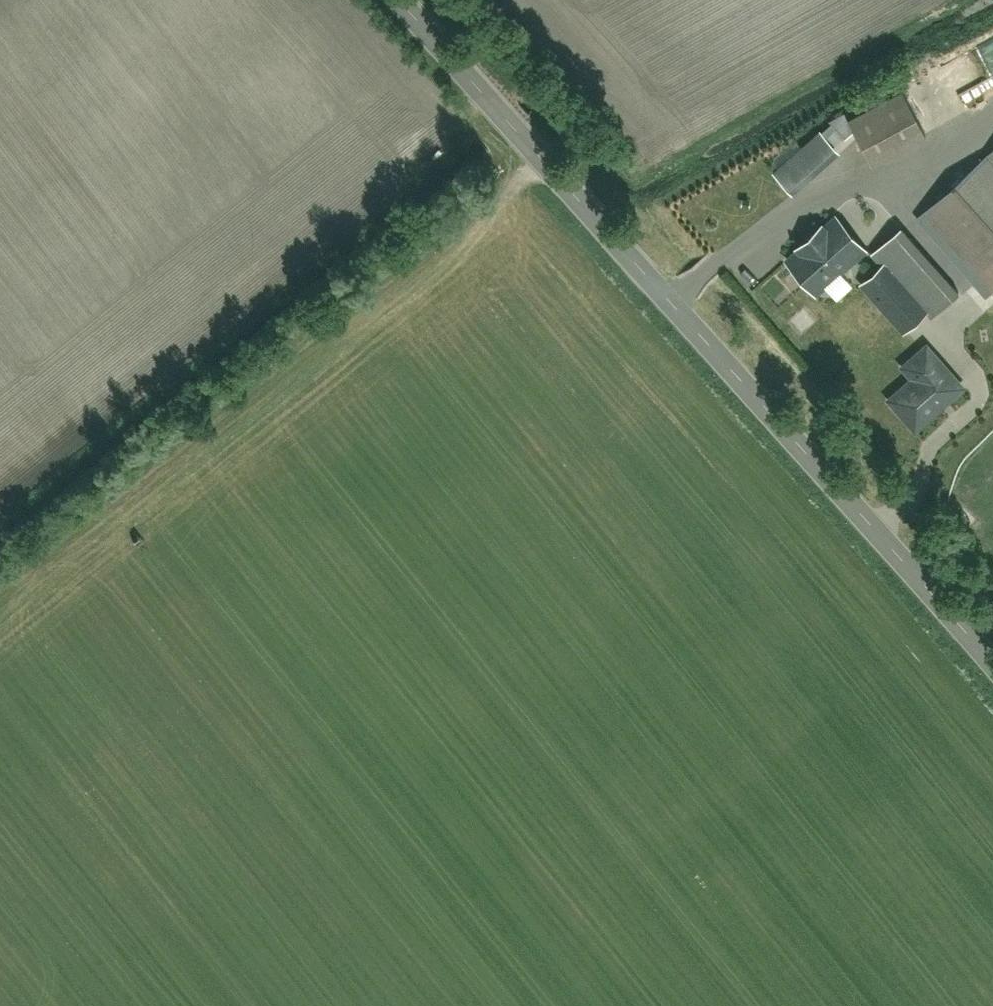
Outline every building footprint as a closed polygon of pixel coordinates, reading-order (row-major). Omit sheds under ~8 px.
[(857,125),(876,162),(928,134),(909,97),(857,125)] [(778,174),(794,191),(838,150),(822,133),(778,174)] [(930,216),(992,284),(992,158),(930,216)] [(824,308),(853,282),(902,336),(957,287),(875,197),(791,272),(824,308)] [(915,426),(961,386),(926,347),(905,365),(916,377),(891,399),(915,426)]
